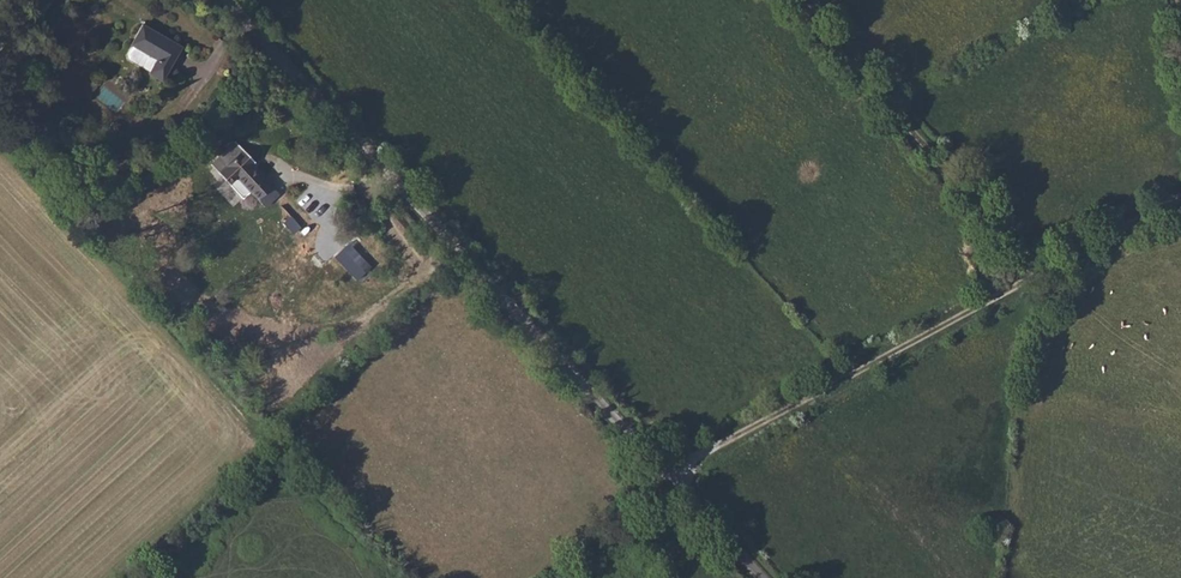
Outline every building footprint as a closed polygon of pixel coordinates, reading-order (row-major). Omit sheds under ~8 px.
[(132,62),(138,65),(150,71),(150,73),(163,81),(182,44),(168,37),(144,23),(133,43),(135,46),(130,56),(132,62)] [(197,154),(208,167),(216,160),(229,174),(232,173),(238,179),(249,169),(242,161),(243,158),(232,146),(233,143),(222,131),(197,154)] [(249,169),(238,179),(244,186),(255,177),(249,169)]
